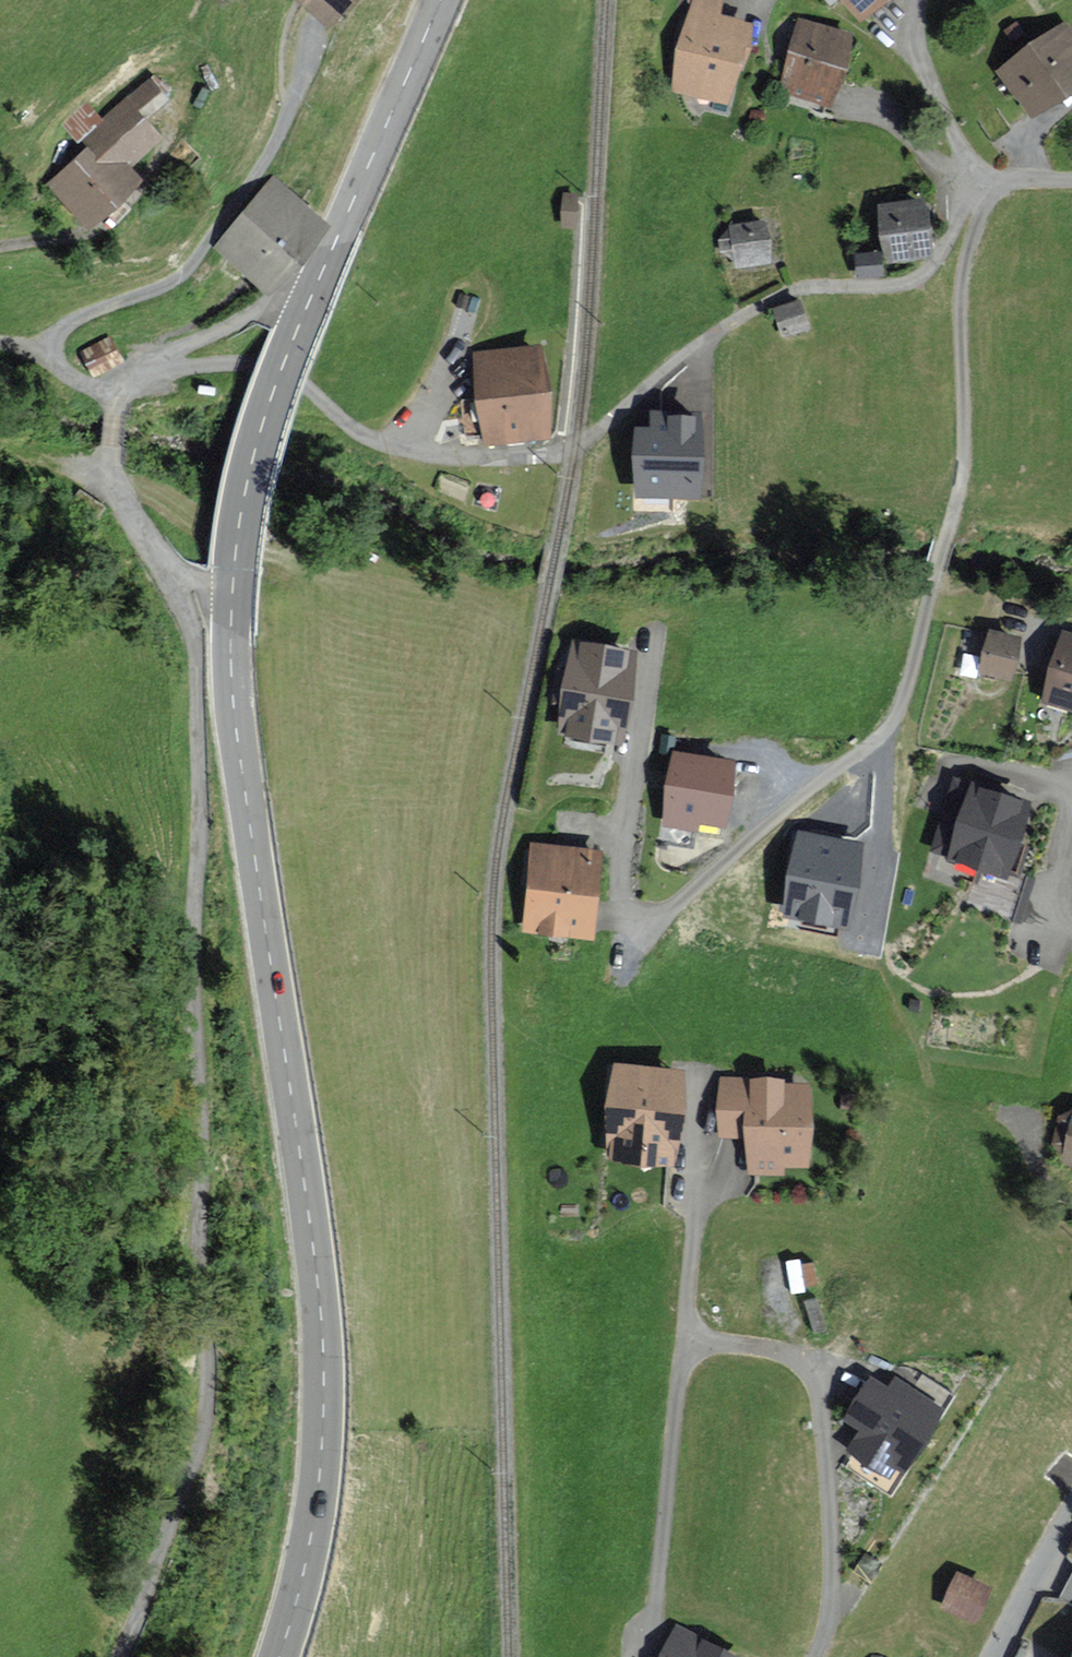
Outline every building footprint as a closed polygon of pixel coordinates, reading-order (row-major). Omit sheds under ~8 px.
[(331,22),(350,0),(305,0),(331,22)] [(712,0),(696,0),(674,88),(726,102),(734,71),(738,72),(750,27),(714,17),(718,2),(712,0)] [(859,17),(878,0),(844,0),(859,17)] [(829,31),(801,22),(781,86),(830,101),(849,37),(829,31)] [(1064,29),(1002,72),(1032,115),(1071,87),(1071,40),(1064,29)] [(87,109),(69,126),(90,150),(51,185),(88,225),(137,181),(125,167),(159,137),(143,120),(166,99),(150,81),(102,125),(87,109)] [(265,284),(318,219),(272,182),(219,247),(265,284)] [(573,230),(574,195),(562,195),(560,229),(573,230)] [(928,256),(921,200),(882,205),(888,261),(928,256)] [(767,263),(763,223),(734,226),(738,266),(767,263)] [(882,272),(880,254),(856,256),(858,274),(882,272)] [(806,329),(797,303),(775,310),(784,336),(806,329)] [(120,363),(107,339),(77,355),(90,379),(120,363)] [(539,350),(477,356),(482,402),(468,404),(471,429),(484,427),(486,442),(548,435),(539,350)] [(696,494),(696,416),(655,416),(655,431),(640,431),(640,494),(696,494)] [(1020,638),(992,631),(983,671),(1010,678),(1020,638)] [(1065,633),(1044,700),(1071,709),(1071,636),(1065,633)] [(632,651),(575,644),(564,733),(622,740),(632,651)] [(731,761),(673,755),(665,825),(697,828),(698,817),(724,820),(731,761)] [(995,792),(961,781),(956,797),(939,850),(1005,871),(1027,802),(995,792)] [(859,845),(801,834),(786,913),(844,924),(859,845)] [(599,853),(535,846),(525,928),(590,936),(599,853)] [(682,1073),(618,1067),(609,1154),(674,1160),(682,1073)] [(805,1161),(805,1086),(779,1086),(779,1081),(726,1080),(725,1133),(755,1133),(755,1171),(780,1171),(780,1161),(805,1161)] [(1061,1116),(1053,1144),(1070,1148),(1067,1159),(1071,1160),(1071,1119),(1061,1116)] [(874,1380),(848,1420),(864,1430),(858,1441),(851,1451),(888,1474),(895,1463),(904,1468),(944,1406),(918,1390),(898,1377),(890,1390),(874,1380)] [(987,1588),(958,1575),(944,1608),(972,1621),(987,1588)] [(681,1630),(668,1656),(736,1656),(681,1630)]
